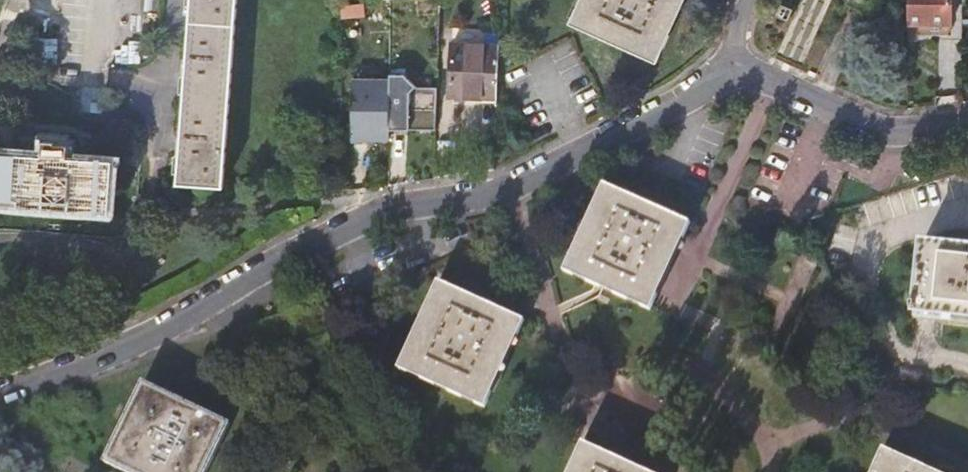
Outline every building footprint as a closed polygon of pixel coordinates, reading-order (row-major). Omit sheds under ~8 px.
[(213,185),(220,186),(234,0),(190,0),(186,58),(179,145),(176,181),(213,185)] [(680,0),(579,0),(569,22),(652,60),(680,0)] [(835,1),(883,23),(893,0),(836,0),(835,1)] [(905,24),(908,24),(909,29),(926,29),(926,24),(946,24),(946,0),(905,0),(905,24)] [(787,19),(792,10),(780,4),(775,13),(787,19)] [(451,97),(499,101),(500,45),(451,41),(451,97)] [(391,130),(437,130),(437,90),(391,71),(391,78),(391,81),(391,84),(391,130)] [(351,142),(389,141),(391,81),(351,80),(351,142)] [(104,207),(108,163),(0,155),(0,199),(104,207)] [(650,312),(691,223),(606,184),(565,271),(650,312)] [(921,245),(915,305),(909,304),(909,310),(913,311),(913,313),(967,318),(967,250),(921,245)] [(484,407),(524,320),(437,280),(397,366),(484,407)] [(227,422),(142,382),(104,461),(126,471),(204,471),(227,422)] [(582,441),(567,471),(649,471),(582,441)] [(880,449),(869,471),(934,471),(880,449)]
